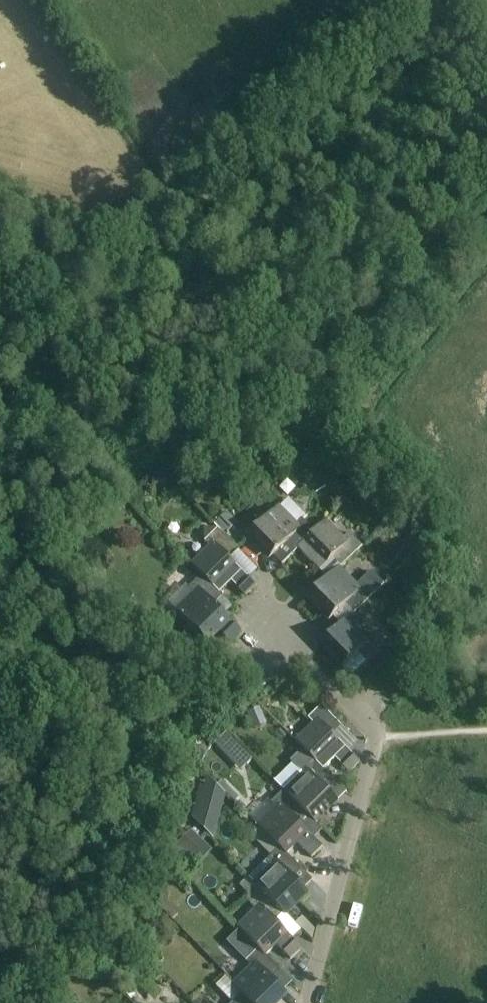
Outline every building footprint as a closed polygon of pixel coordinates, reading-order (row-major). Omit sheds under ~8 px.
[(358,492),(371,479),(364,472),(350,485),(358,492)] [(168,485),(169,476),(158,474),(156,483),(168,485)] [(279,505),(248,535),(270,558),(286,543),(295,552),(298,548),(298,547),(315,531),(315,530),(303,517),(297,523),(279,505)] [(229,532),(238,523),(229,513),(220,522),(229,532)] [(298,547),(298,548),(320,570),(333,557),(341,566),(363,545),(350,532),(344,537),(326,519),(315,530),(315,531),(298,547)] [(220,592),(231,581),(245,595),(256,584),(230,558),(239,549),(218,528),(205,528),(205,541),(210,546),(192,564),(202,574),(220,592)] [(371,537),(367,532),(361,538),(365,542),(371,537)] [(311,594),(307,599),(328,622),(333,617),(346,604),(354,613),(376,592),(386,582),(373,569),(363,579),(357,584),(340,566),(311,594)] [(224,595),(220,592),(202,574),(189,587),(194,592),(176,610),(204,638),(211,645),(222,633),(233,644),(244,633),(215,604),(224,595)] [(370,632),(353,614),(352,614),(319,646),(341,669),(346,664),(359,651),(367,660),(388,640),(376,627),(370,632)] [(287,673),(279,681),(288,691),(296,683),(287,673)] [(323,769),(324,768),(335,758),(349,772),(360,762),(334,735),(343,726),(322,705),(308,718),(315,724),(296,742),(304,750),(309,756),(310,755),(323,769)] [(256,730),(268,726),(262,709),(250,713),(256,730)] [(229,756),(239,747),(227,733),(216,743),(229,756)] [(331,775),(324,768),(323,769),(310,755),(309,756),(304,750),(292,763),(294,765),(276,782),(284,790),(305,811),(304,812),(311,819),(334,796),(322,784),(331,775)] [(201,788),(194,818),(215,840),(226,795),(208,778),(204,792),(201,788)] [(297,819),(304,812),(305,811),(284,790),(271,803),(277,808),(259,826),(280,847),(286,853),(287,853),(297,843),(313,860),(325,848),(309,831),(297,819)] [(249,877),(263,891),(264,891),(283,910),(285,911),(290,916),(311,895),(305,888),(293,875),(301,868),(287,853),(286,853),(280,847),(249,877)] [(178,870),(171,877),(180,887),(182,889),(189,882),(183,875),(178,870)] [(276,920),(285,911),(283,910),(264,891),(263,891),(251,904),(256,909),(238,927),(241,930),(259,948),(259,947),(266,955),(277,944),(291,958),(302,947),(276,920)] [(229,942),(246,960),(252,966),(234,983),(242,992),(243,992),(253,1002),(284,1002),(286,1000),(290,997),(284,990),(272,977),(280,969),(266,955),(259,947),(259,948),(241,930),(229,942)] [(243,992),(242,992),(231,1002),(253,1002),(243,992)]
